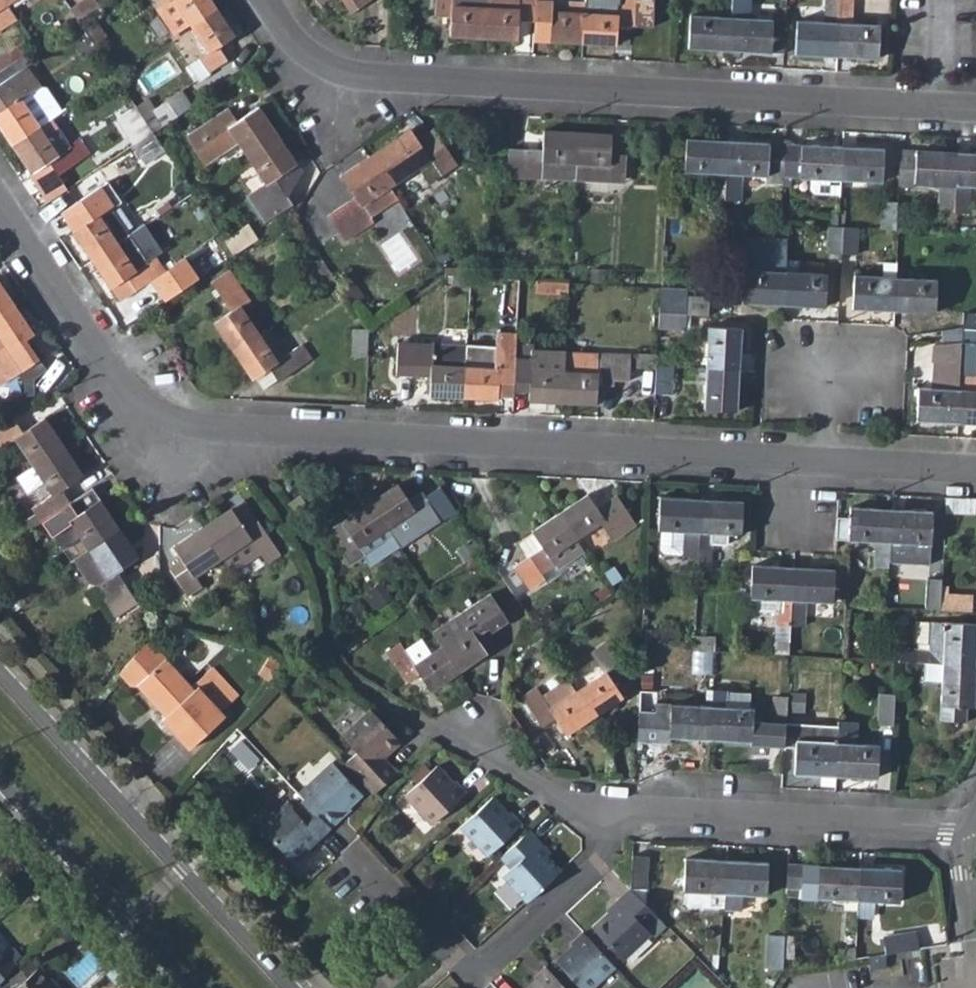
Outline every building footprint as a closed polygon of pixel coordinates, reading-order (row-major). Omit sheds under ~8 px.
[(16,21),(6,7),(2,0),(0,0),(0,31),(16,21)] [(77,20),(98,6),(94,0),(83,0),(70,9),(77,20)] [(190,26),(216,8),(210,0),(172,0),(190,26)] [(349,15),(372,0),(339,0),(349,15)] [(484,39),(487,6),(487,0),(436,0),(435,15),(451,16),(450,37),(484,39)] [(534,21),(536,0),(520,0),(519,8),(487,6),(484,39),(516,40),(518,20),(534,21)] [(582,44),(584,10),(550,8),(550,0),(536,0),(534,21),(549,21),(548,42),(582,44)] [(651,26),(652,0),(585,0),(584,10),(582,44),(615,45),(617,25),(651,26)] [(783,53),(787,19),(749,17),(749,0),(731,0),(731,16),(729,51),(783,53)] [(835,56),(839,0),(825,0),(823,21),(798,20),(795,53),(835,56)] [(835,56),(878,58),(879,24),(853,22),(854,0),(839,0),(835,56)] [(216,8),(190,26),(208,53),(189,66),(199,83),(211,75),(209,73),(226,61),(218,48),(235,36),(216,8)] [(688,48),(729,51),(731,16),(690,14),(688,48)] [(76,53),(92,42),(77,20),(66,27),(71,36),(67,39),(76,53)] [(14,59),(9,52),(0,58),(0,69),(14,59)] [(0,85),(0,94),(10,110),(0,116),(0,128),(12,145),(51,119),(62,112),(47,89),(40,88),(27,68),(0,85)] [(149,100),(136,108),(153,133),(192,107),(181,91),(156,108),(149,100)] [(10,110),(0,94),(0,116),(10,110)] [(225,110),(186,138),(205,167),(237,145),(245,158),(277,137),(257,107),(234,123),(225,110)] [(116,122),(133,146),(153,133),(136,108),(116,122)] [(51,119),(12,145),(31,174),(49,162),(58,174),(88,154),(80,141),(69,147),(51,119)] [(544,151),(508,148),(507,178),(574,182),(577,132),(544,131),(544,151)] [(397,137),(367,157),(388,189),(416,170),(427,185),(457,166),(433,132),(417,143),(410,137),(397,137)] [(610,134),(577,132),(574,182),(605,183),(606,176),(624,177),(626,155),(609,154),(610,134)] [(146,164),(165,152),(153,133),(133,146),(146,164)] [(301,174),(277,137),(245,158),(264,186),(246,198),(263,224),(289,206),(284,198),(301,174)] [(727,141),(686,139),(684,173),(711,174),(710,199),(723,199),(727,141)] [(783,144),(727,141),(723,199),(739,200),(741,176),(764,177),(765,183),(780,184),(783,144)] [(843,147),(783,144),(780,184),(791,184),(791,179),(808,180),(808,191),(812,195),(839,197),(840,181),(843,147)] [(883,149),(843,147),(840,181),(881,182),(883,149)] [(957,152),(897,150),(896,187),(914,188),(914,184),(942,186),(941,211),(954,211),(957,152)] [(954,211),(968,211),(970,188),(975,188),(975,153),(957,152),(954,211)] [(388,189),(367,157),(341,175),(355,197),(326,216),(343,242),(373,223),(370,219),(396,201),(388,189)] [(106,183),(76,204),(89,222),(73,233),(92,261),(130,236),(111,209),(119,204),(106,183)] [(879,202),(878,228),(892,229),(894,203),(879,202)] [(824,252),(840,252),(842,226),(837,226),(824,225),(824,252)] [(130,236),(92,261),(111,289),(127,278),(135,291),(165,271),(156,257),(162,254),(143,226),(130,236)] [(857,253),(859,227),(842,226),(840,252),(857,253)] [(250,227),(226,243),(235,256),(259,240),(250,227)] [(185,259),(156,279),(168,296),(197,276),(185,259)] [(307,271),(321,292),(336,282),(321,261),(307,271)] [(883,277),(895,278),(895,265),(884,264),(883,277)] [(452,267),(451,276),(470,277),(470,267),(452,267)] [(784,271),(744,270),(743,303),(782,304),(784,271)] [(784,271),(782,304),(824,306),(826,273),(784,271)] [(229,312),(213,325),(232,353),(259,334),(239,305),(248,298),(229,272),(211,284),(229,312)] [(450,290),(469,291),(470,277),(451,276),(450,290)] [(883,277),(854,277),(853,308),(892,310),(895,278),(883,277)] [(895,278),(892,310),(935,312),(937,280),(895,278)] [(352,279),(340,288),(356,310),(367,301),(352,279)] [(536,292),(548,293),(550,281),(536,281),(536,292)] [(548,293),(567,294),(567,282),(550,281),(548,293)] [(14,305),(0,284),(0,315),(14,305)] [(687,292),(659,290),(657,313),(686,314),(687,292)] [(0,356),(0,376),(25,360),(17,344),(33,333),(14,305),(0,315),(0,343),(6,352),(0,356)] [(684,331),(686,314),(657,313),(657,329),(684,331)] [(964,313),(962,330),(975,330),(975,313),(964,313)] [(707,327),(705,368),(738,368),(740,328),(707,327)] [(957,389),(962,330),(944,332),(943,343),(933,343),(932,361),(934,361),(932,387),(917,387),(914,420),(954,423),(957,389)] [(351,355),(366,356),(367,331),(352,331),(351,355)] [(466,346),(463,398),(496,400),(497,397),(498,383),(512,383),(513,347),(514,334),(497,333),(496,346),(466,346)] [(259,334),(232,353),(251,380),(252,379),(268,368),(277,380),(279,382),(310,359),(300,345),(276,361),(259,334)] [(466,346),(398,343),(397,374),(429,377),(429,396),(463,398),(466,346)] [(513,347),(512,383),(511,392),(527,393),(527,402),(559,402),(563,352),(563,349),(513,347)] [(563,352),(559,402),(596,404),(597,384),(614,385),(615,381),(627,381),(628,353),(598,352),(598,354),(563,352)] [(635,369),(654,369),(654,366),(655,354),(635,353),(635,369)] [(670,394),(672,367),(654,366),(654,369),(652,393),(670,394)] [(252,379),(261,391),(277,380),(268,368),(252,379)] [(738,368),(705,368),(704,409),(736,411),(738,368)] [(512,383),(498,383),(497,397),(510,398),(511,392),(512,383)] [(954,423),(975,424),(975,390),(957,389),(954,423)] [(32,468),(63,447),(45,419),(23,433),(13,421),(0,430),(0,449),(13,440),(32,468)] [(83,476),(63,447),(32,468),(52,497),(32,510),(42,524),(70,505),(61,491),(83,476)] [(32,468),(16,478),(26,494),(41,483),(32,468)] [(326,530),(349,568),(364,559),(369,568),(456,508),(442,485),(428,495),(423,489),(411,497),(400,482),(326,530)] [(300,495),(309,506),(320,497),(312,486),(300,495)] [(601,524),(612,539),(634,525),(615,496),(596,508),(587,494),(558,513),(576,540),(601,524)] [(244,498),(202,527),(224,558),(230,567),(258,547),(266,558),(280,549),(244,498)] [(700,533),(703,500),(660,498),(658,531),(685,532),(700,533)] [(77,515),(70,505),(42,524),(33,529),(38,536),(48,530),(53,536),(70,525),(87,551),(120,528),(100,500),(77,515)] [(740,536),(742,502),(703,500),(700,533),(698,557),(697,568),(711,570),(713,544),(727,544),(728,535),(740,536)] [(873,568),(887,568),(889,543),(891,509),(850,507),(850,519),(837,518),(836,541),(874,542),(873,568)] [(932,512),(891,509),(889,543),(930,545),(932,512)] [(576,540),(558,513),(530,531),(532,534),(519,542),(529,556),(514,566),(528,589),(544,579),(541,575),(554,566),(549,557),(576,540)] [(224,558),(202,527),(174,547),(188,568),(175,578),(187,594),(200,586),(195,578),(224,558)] [(139,556),(120,528),(87,551),(106,579),(98,585),(106,598),(101,602),(114,620),(137,605),(116,573),(139,556)] [(700,533),(685,532),(683,556),(698,557),(700,533)] [(554,566),(557,569),(583,552),(576,541),(550,558),(554,566)] [(791,600),(792,568),(753,565),(751,598),(791,600)] [(804,601),(831,602),(834,570),(792,568),(791,600),(789,625),(802,625),(804,601)] [(13,589),(19,597),(26,591),(38,583),(33,576),(13,589)] [(389,599),(380,584),(368,592),(378,606),(389,599)] [(360,597),(371,612),(378,606),(368,592),(360,597)] [(460,614),(430,632),(439,645),(457,673),(486,655),(475,635),(487,627),(491,632),(507,622),(490,594),(465,609),(470,616),(464,620),(460,614)] [(972,596),(942,594),(941,609),(971,611),(972,596)] [(975,665),(975,635),(975,624),(918,623),(917,662),(942,663),(975,665)] [(691,651),(714,652),(715,636),(693,635),(691,651)] [(429,690),(457,673),(439,645),(428,652),(420,637),(403,647),(400,642),(385,652),(405,682),(418,674),(429,690)] [(192,688),(148,640),(117,677),(128,689),(131,690),(133,691),(136,690),(138,688),(166,718),(162,722),(190,751),(226,716),(222,712),(215,705),(231,689),(211,669),(192,688)] [(604,670),(574,690),(592,718),(622,697),(610,680),(622,672),(604,644),(592,651),(604,670)] [(294,666),(278,658),(265,672),(277,684),(294,666)] [(975,665),(942,663),(941,706),(936,706),(936,719),(966,720),(966,706),(972,707),(975,665)] [(541,695),(549,707),(574,690),(566,679),(541,695)] [(879,725),(893,726),(896,680),(881,679),(879,725)] [(636,710),(634,742),(668,743),(668,738),(709,739),(711,690),(712,683),(681,683),(680,705),(653,703),(652,711),(636,710)] [(592,718),(574,690),(549,707),(541,695),(536,688),(522,696),(542,725),(554,718),(566,735),(592,718)] [(238,696),(231,689),(215,705),(222,712),(238,696)] [(711,690),(709,739),(751,741),(751,746),(782,747),(783,722),(750,721),(752,692),(711,690)] [(378,768),(375,763),(383,756),(400,740),(371,710),(344,734),(357,749),(345,761),(373,792),(396,772),(387,761),(378,768)] [(783,722),(782,747),(794,749),(794,773),(835,775),(838,725),(783,722)] [(838,725),(835,775),(836,775),(876,777),(878,743),(854,742),(855,722),(838,722),(838,725)] [(375,763),(378,768),(387,761),(383,756),(375,763)] [(298,790),(303,797),(330,826),(341,816),(338,812),(345,805),(347,803),(360,791),(332,759),(298,790)] [(428,773),(420,764),(407,776),(416,785),(428,773)] [(416,785),(403,797),(428,824),(462,793),(452,782),(450,784),(434,767),(428,773),(416,785)] [(821,784),(835,786),(836,775),(835,775),(822,775),(821,784)] [(330,826),(303,797),(292,807),(284,799),(259,823),(289,856),(305,842),(315,832),(319,836),(330,826)] [(459,826),(484,854),(519,823),(510,811),(506,814),(490,797),(459,826)] [(338,812),(341,816),(351,807),(347,803),(345,805),(338,812)] [(305,842),(309,847),(319,836),(315,832),(305,842)] [(527,832),(500,857),(511,868),(502,876),(527,902),(559,872),(545,858),(533,846),(533,845),(537,842),(527,832)] [(533,846),(545,858),(548,854),(537,842),(533,846)] [(647,856),(631,856),(629,889),(644,904),(647,856)] [(726,859),(685,857),(685,891),(712,892),(712,906),(721,907),(726,859)] [(767,861),(726,859),(721,907),(720,920),(740,920),(742,895),(765,896),(767,861)] [(859,866),(787,862),(787,888),(800,888),(800,883),(818,884),(817,898),(857,900),(859,866)] [(901,868),(859,866),(857,900),(899,901),(901,868)] [(644,904),(629,889),(618,899),(622,903),(594,928),(622,960),(649,934),(644,929),(657,917),(644,904)] [(882,935),(884,955),(917,950),(915,931),(882,935)] [(582,987),(592,987),(615,967),(583,933),(572,943),(575,947),(558,963),(582,987)] [(763,969),(782,970),(783,958),(784,936),(765,934),(763,969)] [(794,936),(784,936),(783,958),(793,958),(794,936)] [(836,950),(838,962),(854,960),(855,947),(836,950)] [(884,955),(867,958),(869,970),(886,967),(884,955)] [(10,971),(0,958),(0,982),(10,971)] [(38,967),(16,987),(58,987),(38,967)] [(546,969),(535,979),(538,983),(532,987),(564,987),(546,969)]
